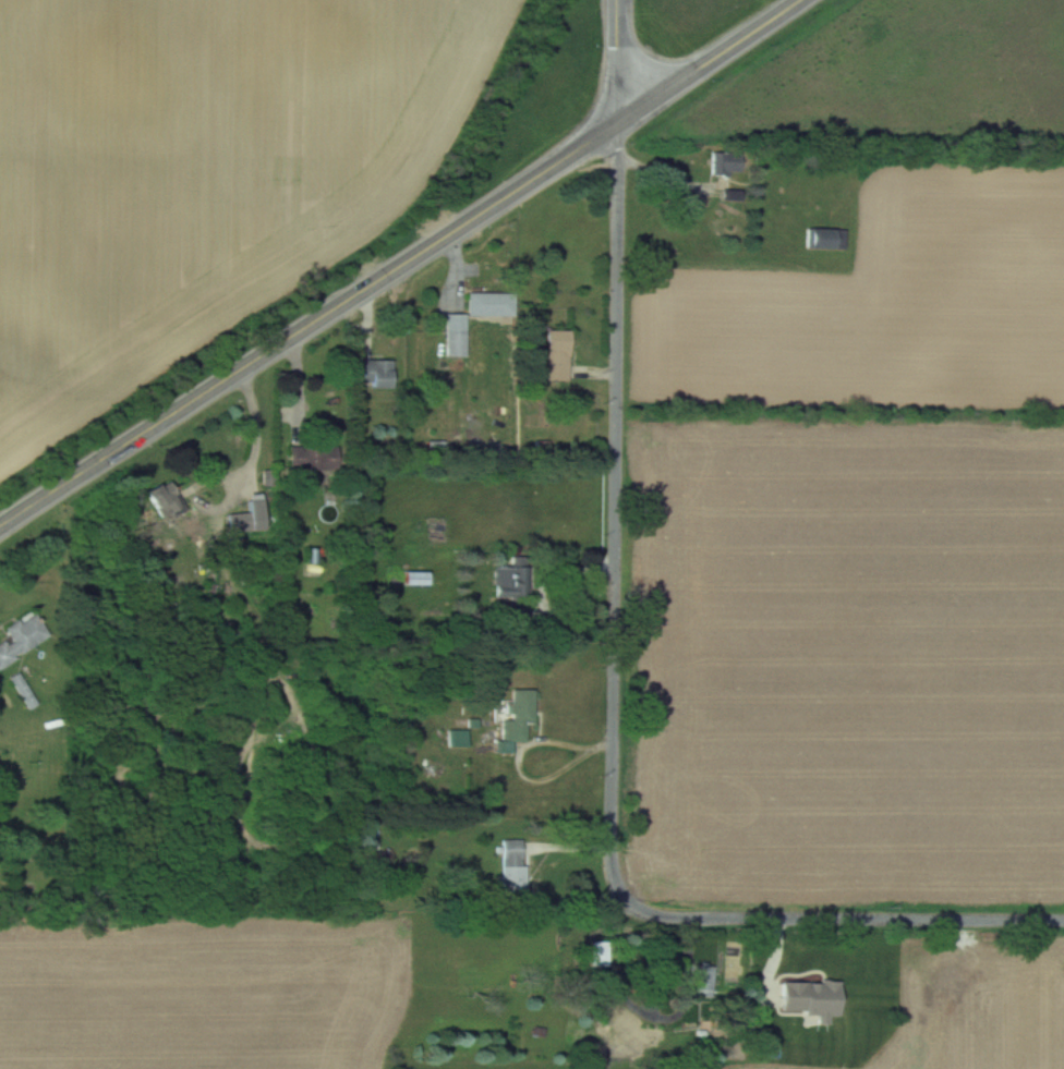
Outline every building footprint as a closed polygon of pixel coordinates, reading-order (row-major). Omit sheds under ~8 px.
[(740,151),(711,151),(711,174),(740,174),(740,151)] [(844,228),(806,228),(806,247),(844,247),(844,228)] [(513,315),(513,292),(468,292),(468,315),(513,315)] [(445,355),(465,355),(465,313),(445,313),(445,355)] [(567,328),(543,328),(543,379),(567,379),(567,328)] [(391,359),(361,359),(361,387),(391,387),(391,359)] [(335,445),(287,445),(287,469),(335,469),(335,445)] [(179,502),(160,480),(142,495),(162,517),(179,502)] [(512,567),(495,567),(494,611),(525,612),(526,556),(512,556),(512,567)] [(402,585),(426,585),(426,572),(402,572),(402,585)] [(50,638),(36,611),(5,627),(11,638),(0,644),(0,665),(50,638)] [(37,703),(19,672),(10,676),(28,708),(37,703)] [(532,722),(532,689),(511,689),(511,721),(501,721),(501,750),(510,750),(510,740),(524,740),(524,722),(532,722)] [(524,893),(524,839),(501,839),(501,893),(524,893)] [(591,965),(607,965),(607,940),(591,940),(591,965)] [(712,993),(712,964),(691,964),(691,993),(712,993)] [(837,981),(780,980),(780,1011),(806,1012),(805,1023),(827,1023),(827,1015),(837,1015),(837,981)]
